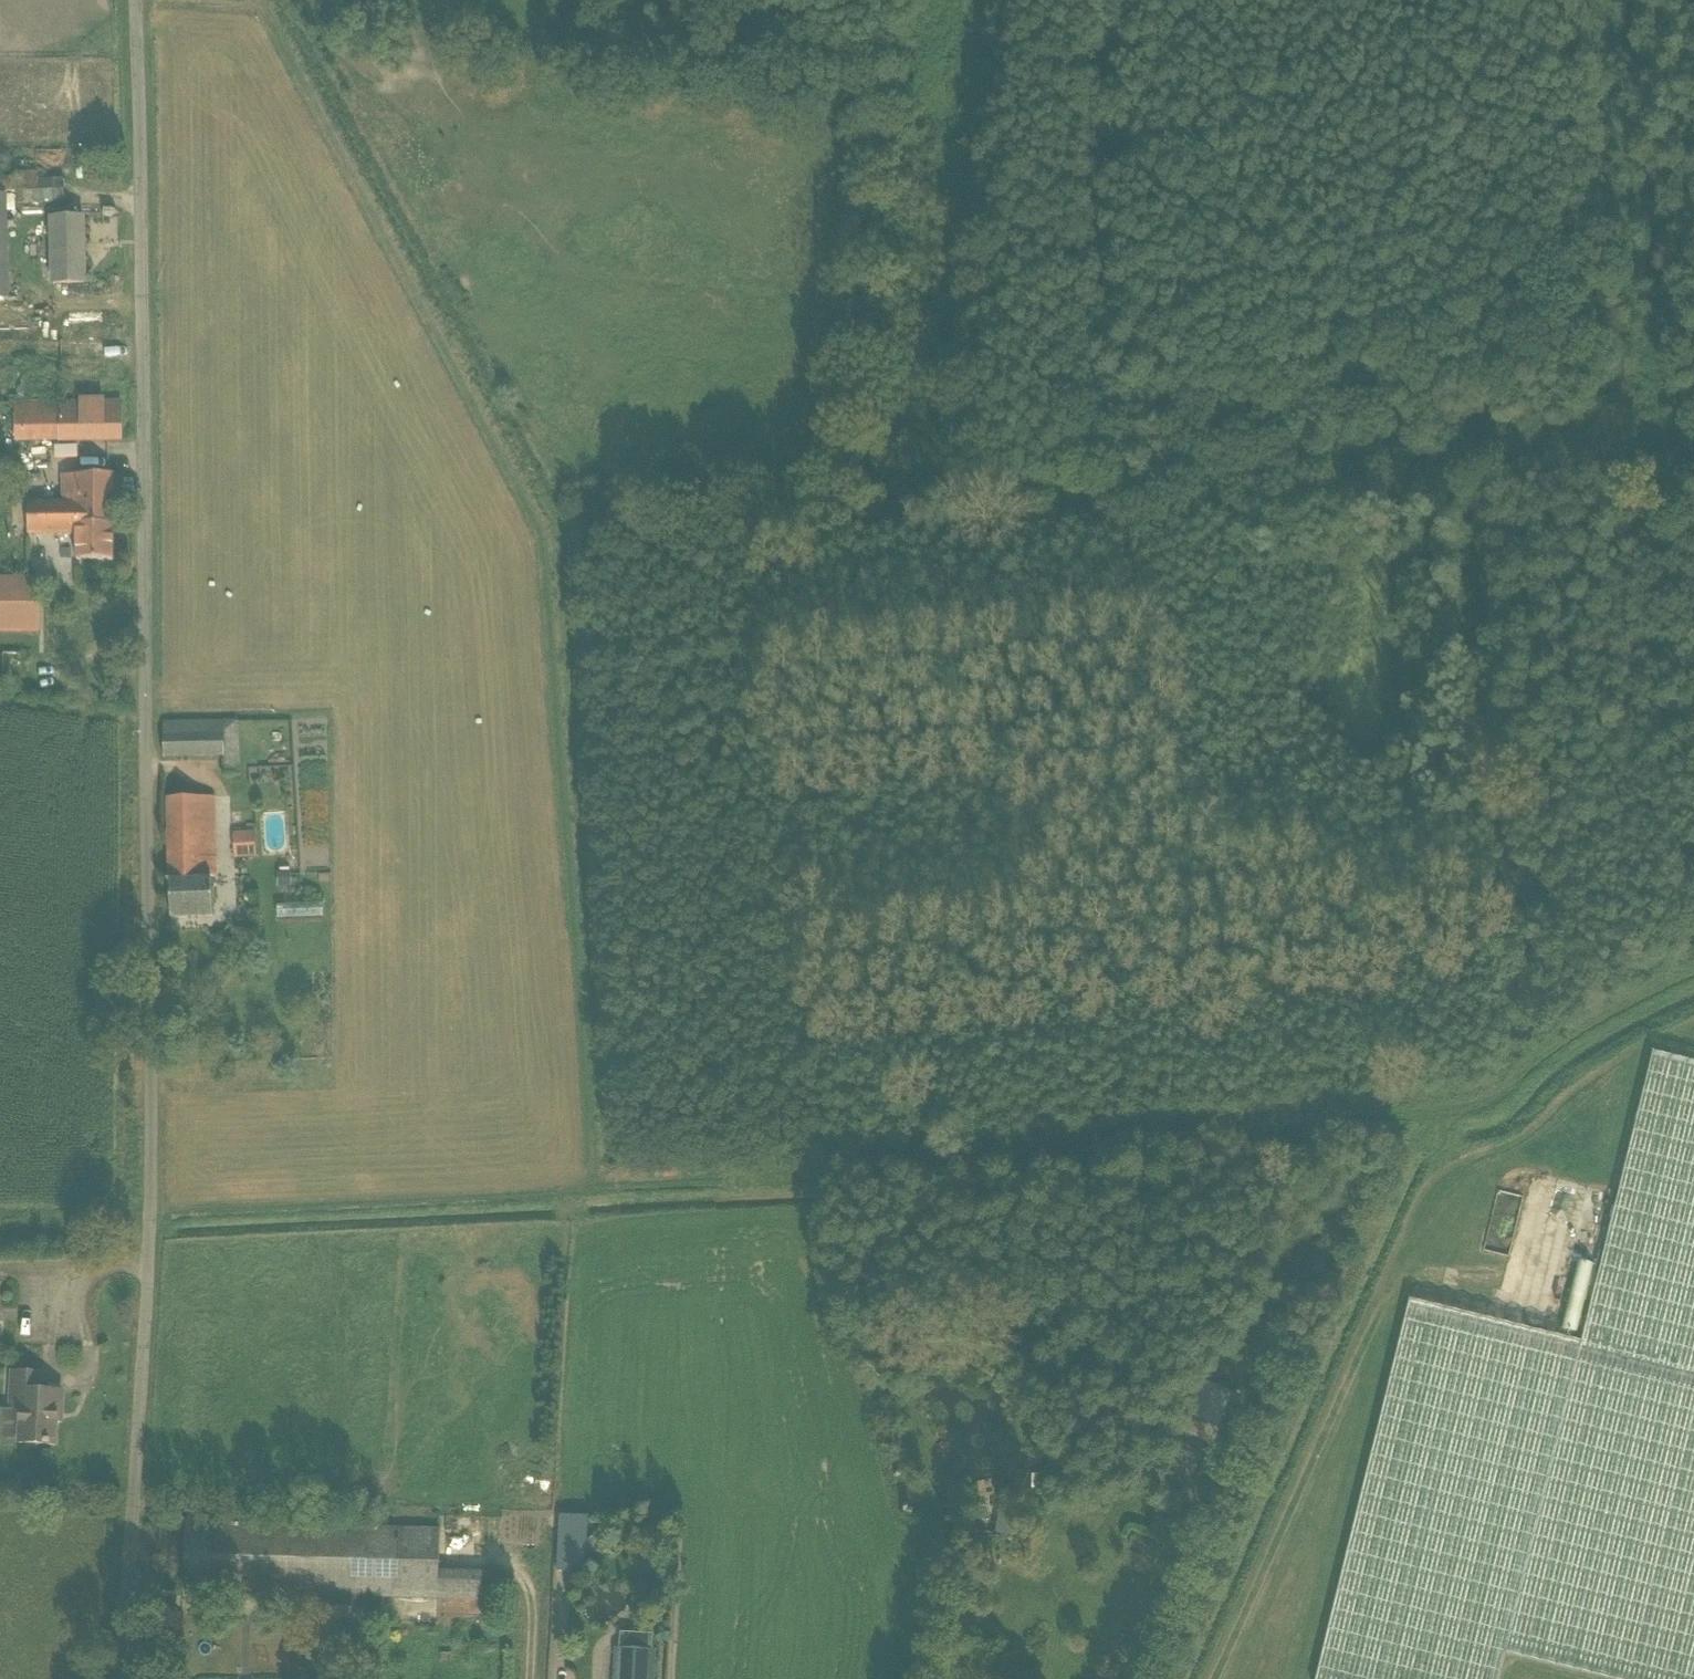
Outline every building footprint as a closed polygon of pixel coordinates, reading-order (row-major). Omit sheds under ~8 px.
[(39,172),(19,172),(19,203),(65,202),(64,180),(39,180),(39,172)] [(86,283),(84,218),(52,219),(54,284),(86,283)] [(5,267),(0,267),(0,331),(30,331),(29,300),(5,300),(5,267)] [(16,440),(122,439),(121,402),(15,403),(16,440)] [(77,560),(114,560),(114,474),(64,476),(64,502),(28,503),(28,535),(77,535),(77,560)] [(39,631),(39,580),(0,580),(0,631),(39,631)] [(238,722),(201,723),(202,756),(239,755),(238,722)] [(215,797),(169,798),(168,798),(171,918),(213,916),(211,877),(217,877),(215,797)] [(257,829),(235,830),(237,856),(259,854),(257,829)] [(1659,1054),(1586,1344),(1411,1300),(1314,1678),(1500,1678),(1505,1656),(1598,1678),(1693,1678),(1693,1062),(1659,1054)] [(42,1391),(43,1374),(13,1372),(11,1411),(21,1411),(20,1443),(55,1446),(57,1412),(62,1413),(63,1393),(42,1391)] [(1233,1395),(1196,1380),(1183,1412),(1220,1427),(1233,1395)] [(438,1599),(441,1516),(441,1514),(378,1512),(378,1527),(185,1522),(183,1592),(396,1597),(438,1599)] [(558,1513),(557,1570),(588,1571),(589,1514),(558,1513)] [(654,1651),(618,1649),(616,1678),(653,1678),(654,1651)]
